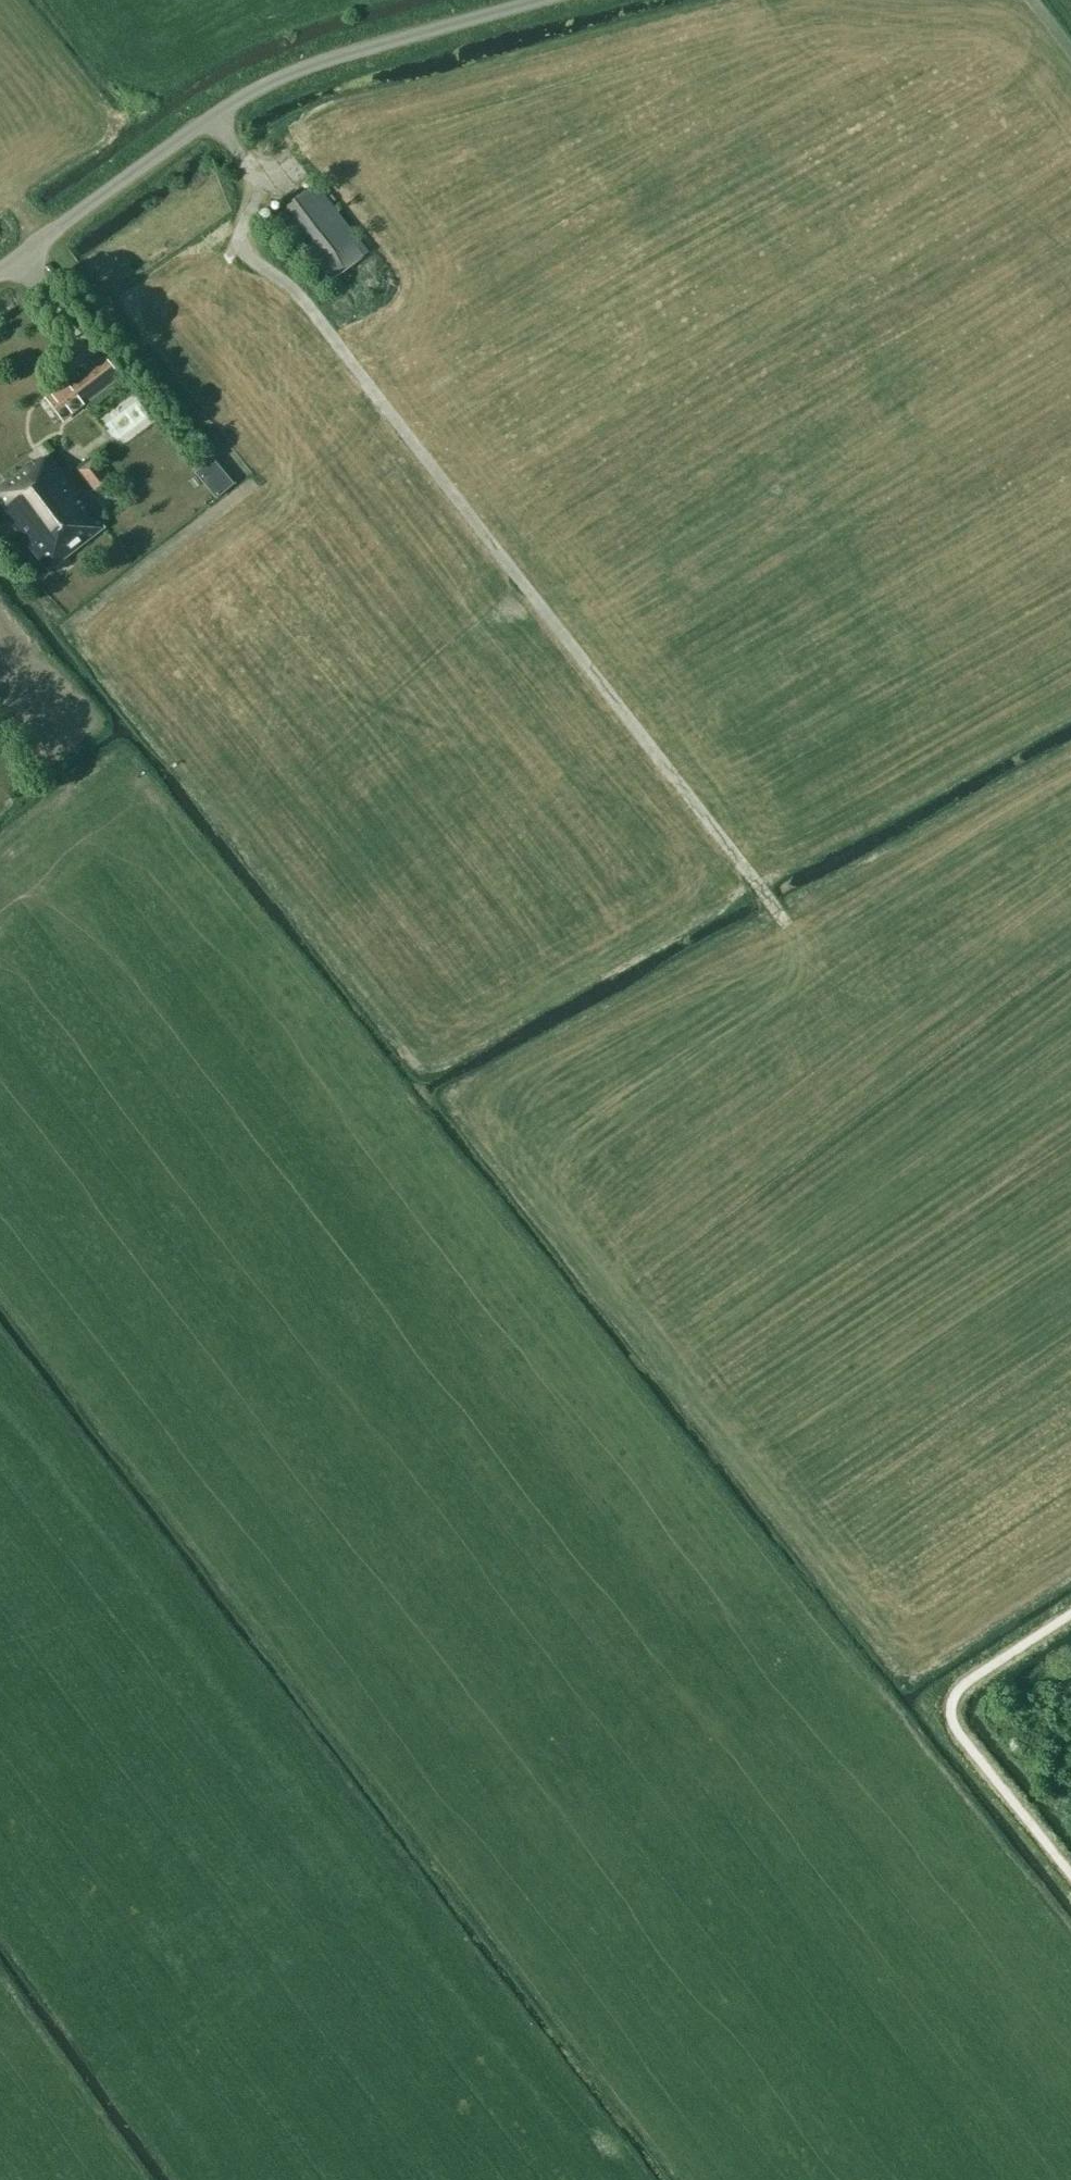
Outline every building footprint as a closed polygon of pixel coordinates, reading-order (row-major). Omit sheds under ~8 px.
[(325,285),(367,253),(315,184),(272,216),(325,285)] [(119,377),(100,351),(88,360),(92,365),(78,376),(76,373),(43,397),(61,421),(119,377)] [(104,527),(49,454),(34,465),(32,461),(0,485),(0,509),(47,570),(104,527)] [(212,458),(195,472),(211,491),(222,481),(227,488),(233,483),(212,458)] [(88,494),(104,481),(88,460),(73,472),(88,494)]
